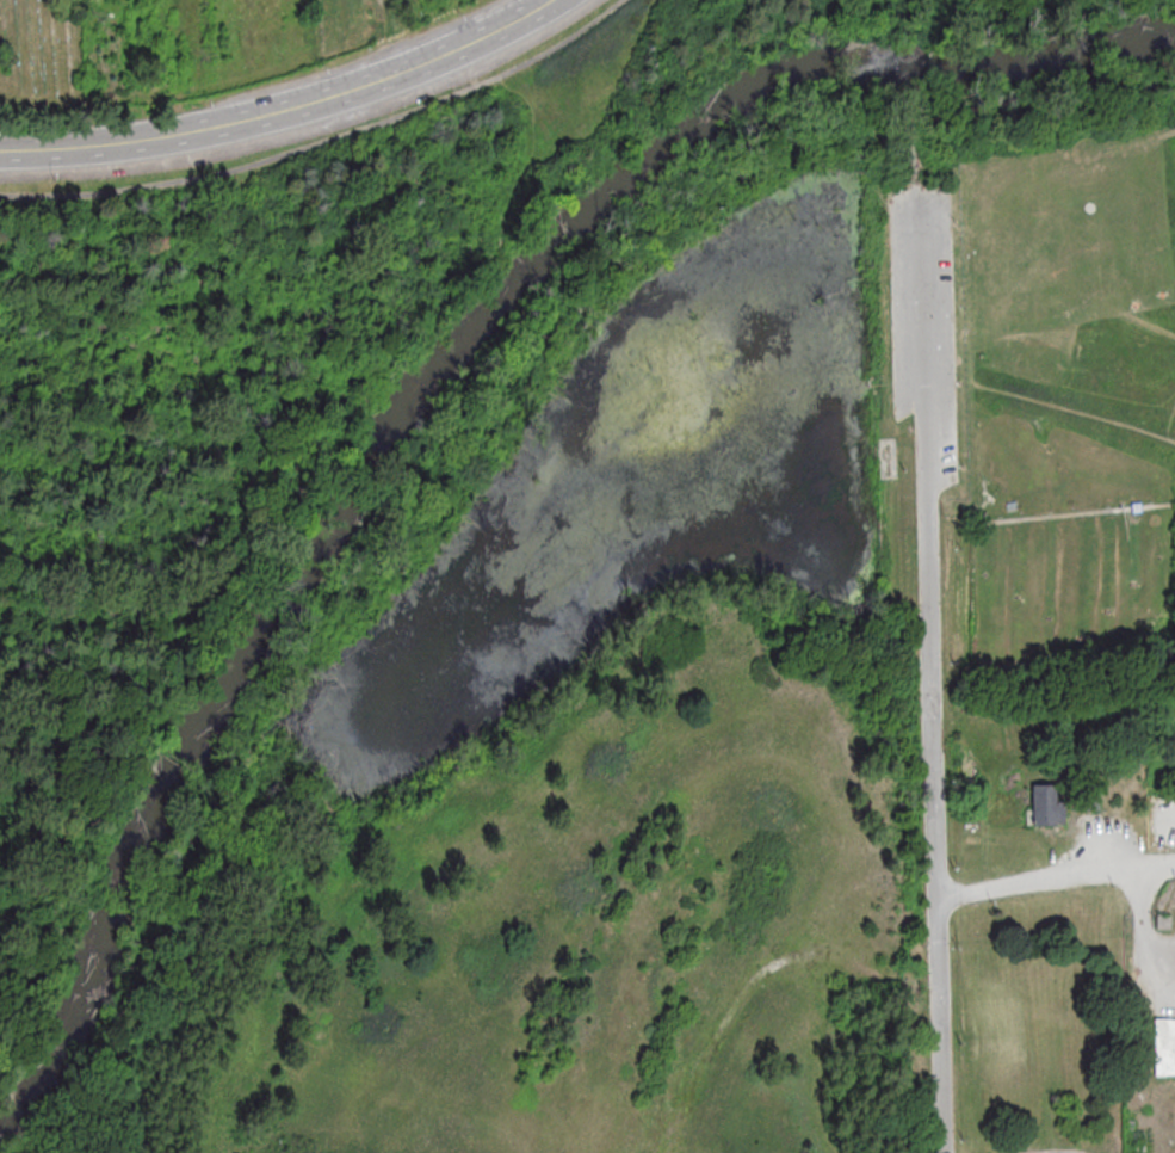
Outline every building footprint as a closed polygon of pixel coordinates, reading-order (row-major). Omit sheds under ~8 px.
[(1027,784),(1051,783),(1052,801),(1062,801),(1063,821),(1024,822),(1024,809),(1028,808),(1027,784)] [(1095,783),(1096,808),(1081,809),(1080,784),(1095,783)] [(1151,1019),(1174,1019),(1174,1073),(1151,1073),(1151,1019)]
